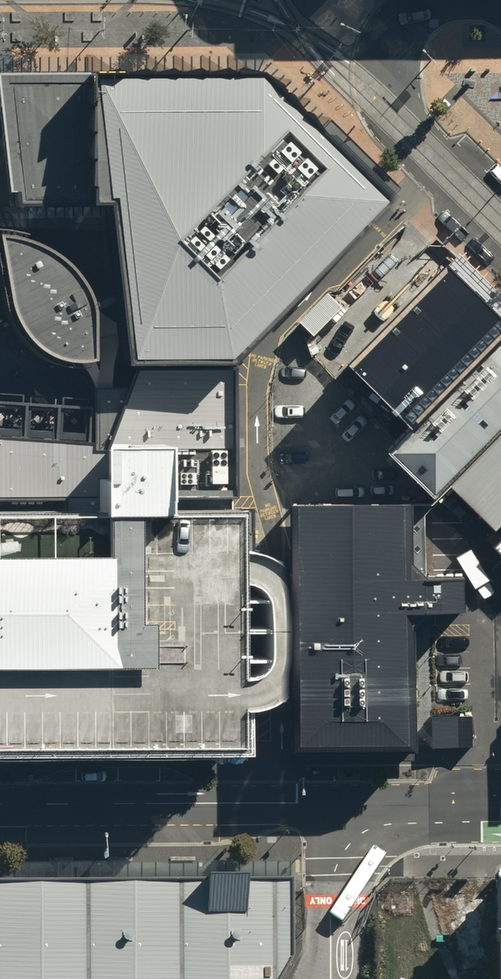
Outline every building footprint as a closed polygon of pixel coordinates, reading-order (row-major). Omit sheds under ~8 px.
[(250,60),(84,63),(85,191),(100,190),(120,356),(132,356),(138,356),(225,354),(383,192),(315,129),(250,60)] [(0,64),(0,126),(6,185),(11,185),(14,199),(74,198),(75,191),(85,191),(84,63),(0,64)] [(0,222),(0,261),(2,274),(7,298),(16,321),(28,337),(44,347),(62,352),(77,352),(83,351),(89,350),(89,315),(88,299),(85,284),(73,265),(54,245),(35,233),(20,227),(0,222)] [(410,429),(500,337),(500,318),(448,265),(347,367),(410,429)] [(435,500),(449,486),(500,433),(500,337),(410,429),(387,452),(435,500)] [(21,504),(47,503),(63,503),(80,503),(99,503),(98,448),(163,447),(164,506),(232,505),(231,474),(230,395),(230,364),(138,366),(132,366),(123,384),(89,386),(89,403),(79,402),(23,402),(0,401),(0,504),(21,504)] [(449,486),(493,529),(500,520),(500,433),(449,486)] [(235,747),(234,702),(234,668),(234,654),(234,649),(233,625),(233,619),(233,593),(233,574),(232,541),(232,515),(232,505),(164,506),(163,447),(98,448),(99,503),(80,503),(63,503),(47,503),(21,504),(0,504),(0,748),(235,747)] [(461,498),(449,486),(435,500),(421,514),(433,526),(461,498)] [(377,499),(293,498),(296,746),(416,746),(413,610),(431,610),(466,609),(466,573),(413,574),(412,499),(377,499)] [(459,714),(432,715),(433,746),(459,745),(459,714)] [(118,977),(122,978),(174,978),(176,978),(230,978),(232,977),(236,978),(280,978),(291,960),(290,895),(290,880),(246,881),(224,881),(0,882),(0,978),(116,978),(118,977)]
